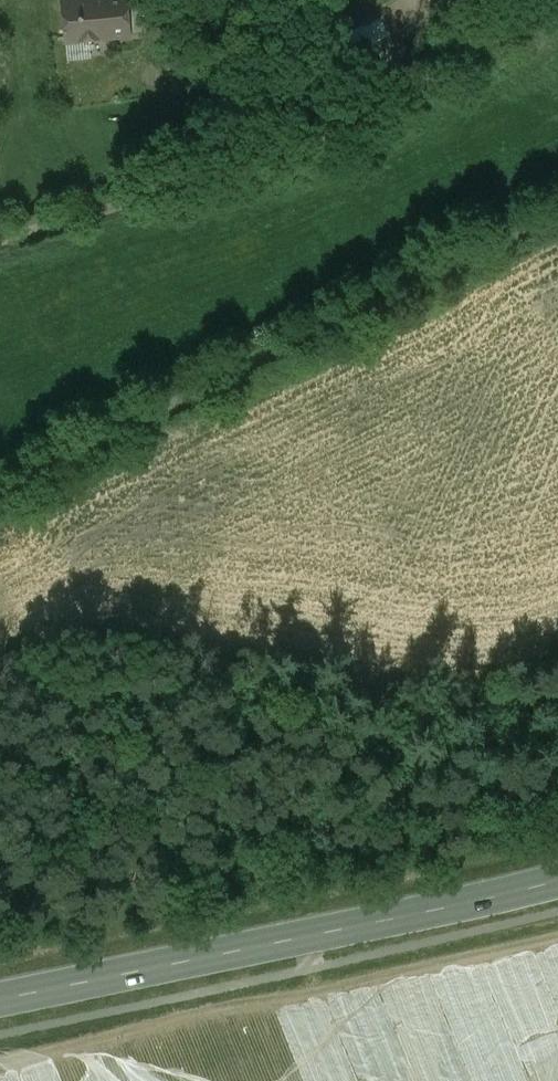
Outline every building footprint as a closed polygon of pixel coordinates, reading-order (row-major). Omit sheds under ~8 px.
[(61,1),(66,41),(111,37),(107,0),(67,0),(61,1)]
